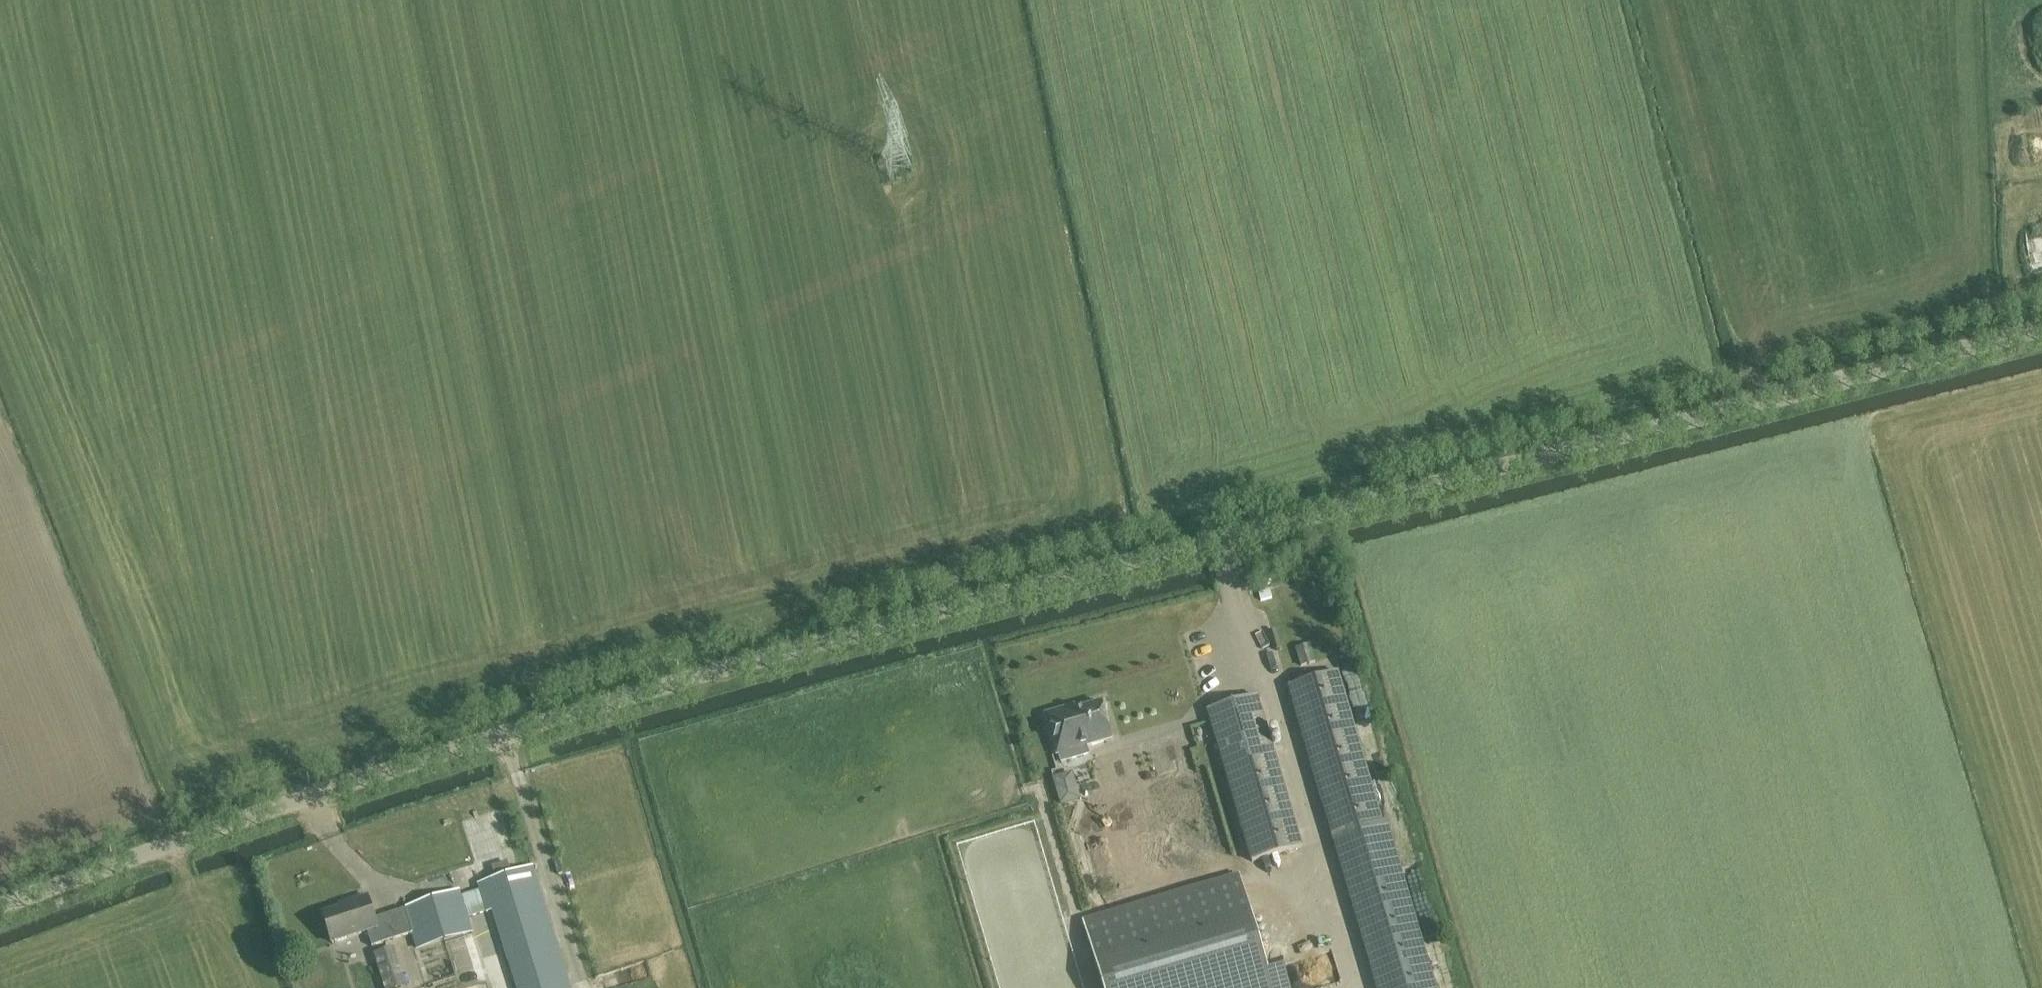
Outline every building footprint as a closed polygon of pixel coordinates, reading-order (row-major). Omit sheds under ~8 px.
[(1296,649),(1301,666),(1315,662),(1310,645),(1296,649)] [(1338,672),(1288,687),(1332,838),(1382,823),(1338,672)] [(1257,696),(1207,711),(1252,862),(1302,847),(1257,696)] [(1063,710),(1045,715),(1057,755),(1058,755),(1060,764),(1087,757),(1084,747),(1111,739),(1101,704),(1076,711),(1074,706),(1063,710)] [(1077,788),(1058,793),(1062,805),(1081,799),(1077,788)] [(1386,822),(1382,823),(1332,838),(1376,987),(1435,987),(1386,822)] [(404,909),(412,933),(417,948),(463,934),(460,923),(469,920),(467,916),(492,909),(517,987),(570,987),(538,886),(532,867),(512,874),(495,879),(480,884),(478,885),(480,890),(461,896),(459,891),(404,909)] [(1103,921),(1102,916),(1082,921),(1102,987),(1273,987),(1241,881),(1103,921)] [(340,909),(323,914),(333,943),(367,932),(372,947),(412,933),(404,909),(374,919),(367,896),(350,902),(339,906),(340,909)] [(375,955),(385,987),(400,987),(403,987),(391,949),(375,955)]
